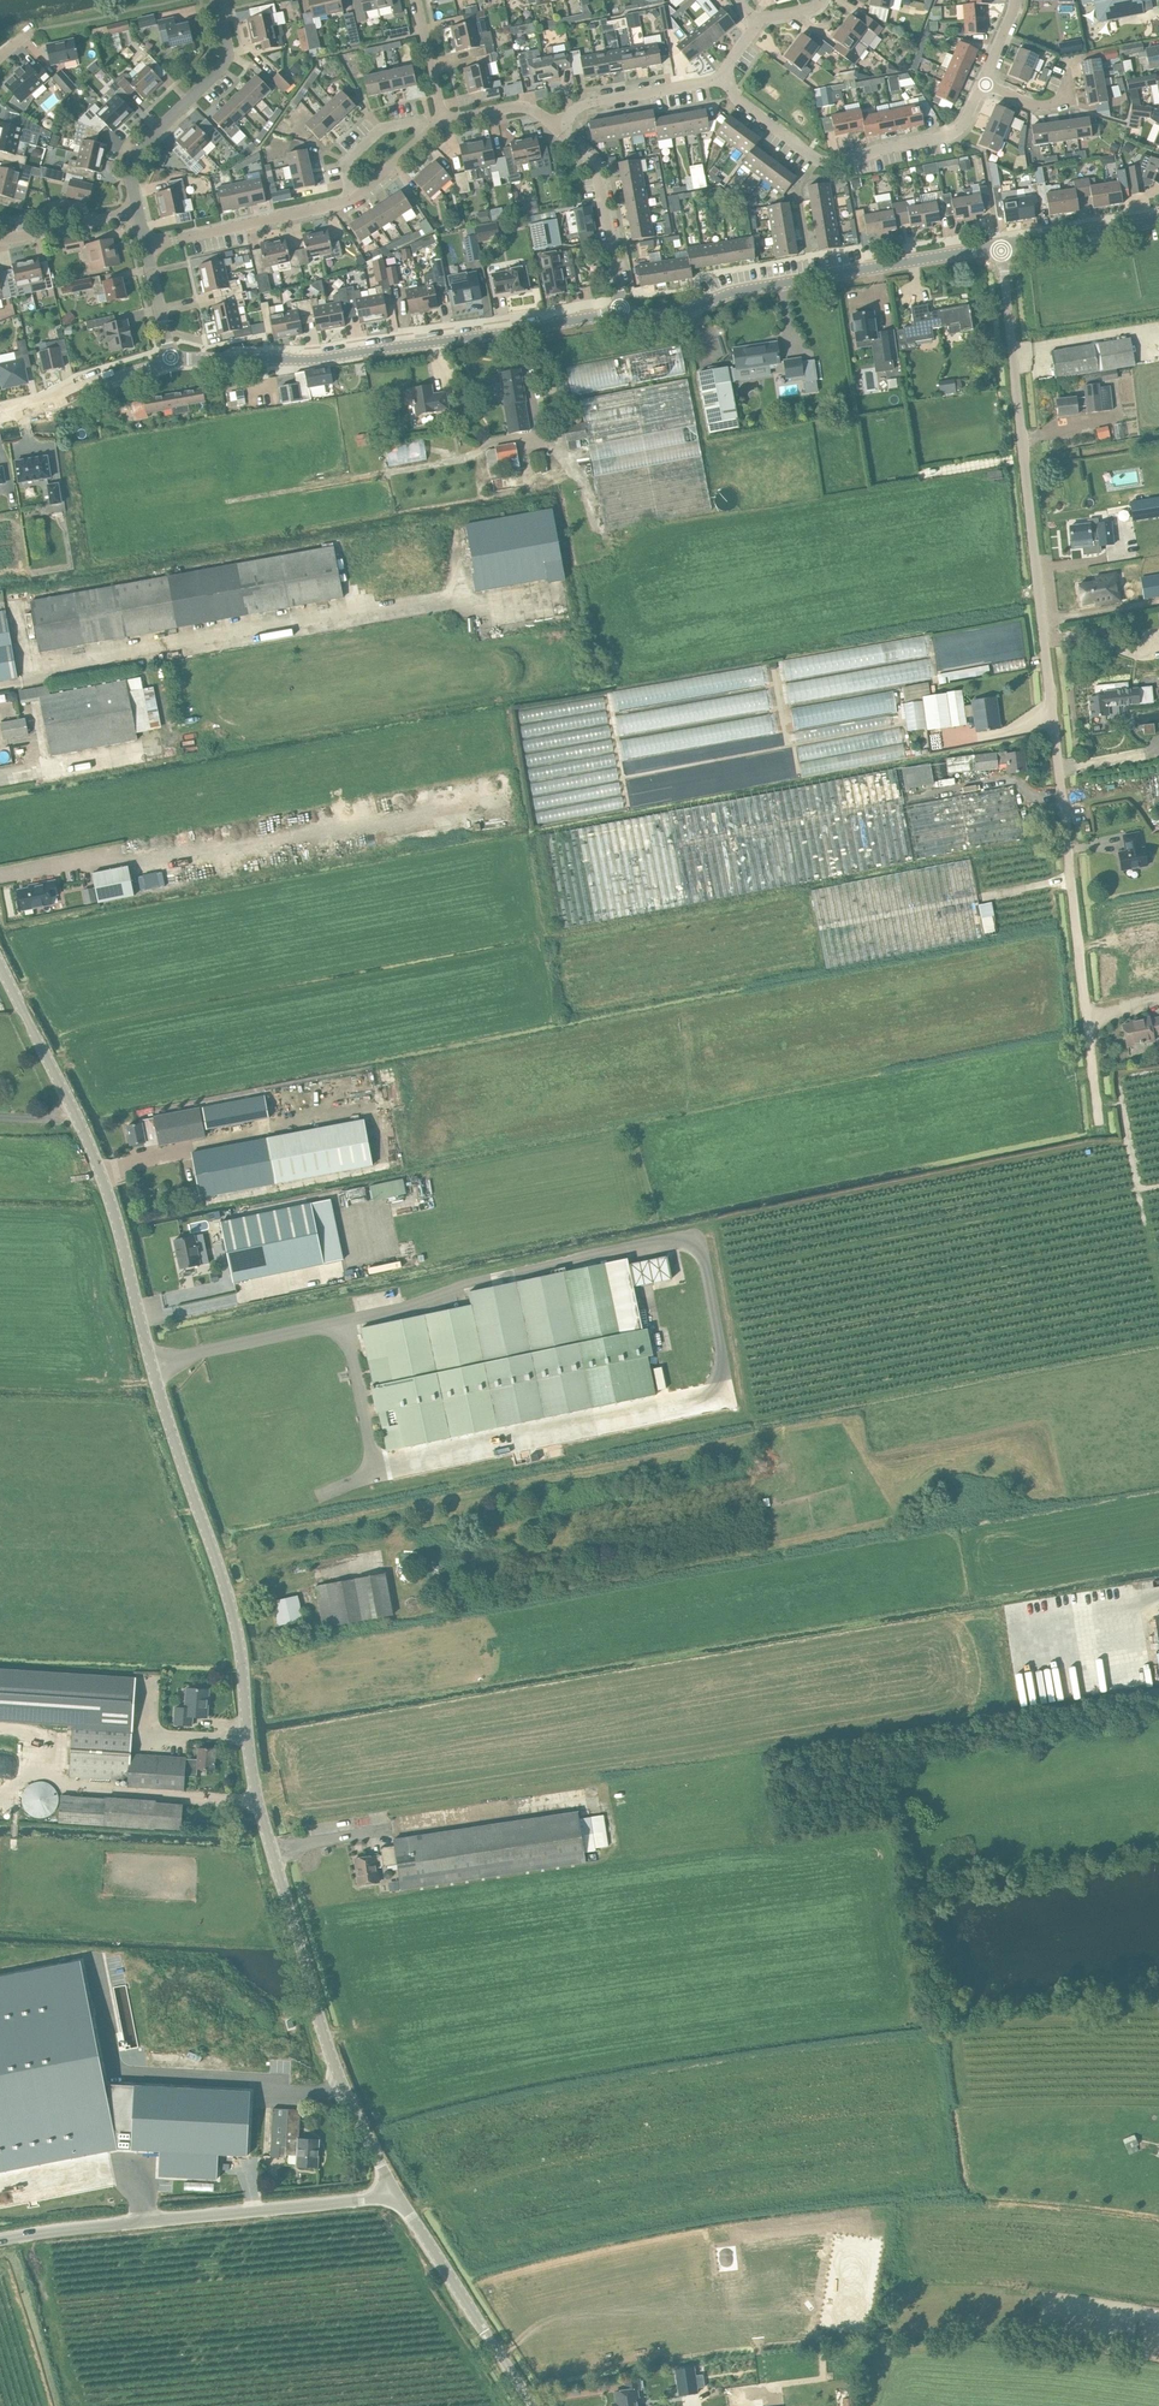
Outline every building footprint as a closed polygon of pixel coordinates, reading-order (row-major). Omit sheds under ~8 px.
[(325,0),(309,0),(314,24),(304,26),(305,28),(304,28),(309,50),(311,57),(322,55),(316,29),(320,28),(321,27),(321,26),(322,25),(320,16),(328,14),(325,0)] [(328,14),(342,11),(340,0),(325,0),(328,14)] [(376,0),(361,0),(362,3),(354,5),(358,21),(366,20),(365,12),(378,9),(376,0)] [(378,9),(392,6),(393,14),(402,12),(399,0),(376,0),(378,9)] [(631,5),(632,9),(645,6),(644,0),(643,0),(632,0),(630,0),(631,5)] [(696,0),(690,0),(682,6),(685,10),(696,1),(701,6),(696,0)] [(869,5),(888,9),(890,0),(870,0),(869,5)] [(1148,0),(1081,0),(1082,4),(1093,2),(1097,22),(1143,13),(1141,1),(1148,0)] [(926,2),(922,11),(928,12),(931,3),(926,2)] [(964,19),(983,17),(982,3),(990,3),(990,2),(963,4),(963,5),(957,5),(958,19),(964,19)] [(278,24),(274,3),(259,6),(261,15),(247,18),(250,30),(278,24)] [(584,14),(585,20),(592,18),(591,12),(589,13),(586,4),(581,5),(583,14),(584,14)] [(685,10),(682,6),(675,12),(668,5),(664,6),(674,20),(685,10)] [(674,20),(664,6),(659,7),(663,31),(679,28),(673,21),(674,20)] [(933,7),(929,18),(934,20),(941,20),(941,6),(933,7)] [(710,18),(723,33),(735,24),(722,8),(710,18)] [(464,23),(450,26),(453,39),(476,34),(486,31),(484,20),(479,20),(479,18),(477,12),(477,11),(462,15),(464,23)] [(841,26),(869,46),(883,28),(860,11),(855,18),(850,14),(841,26)] [(353,12),(343,15),(350,45),(360,43),(353,12)] [(639,16),(638,12),(628,14),(631,28),(641,26),(638,16),(639,16)] [(154,14),(138,18),(140,29),(157,25),(154,14)] [(569,17),(571,26),(572,26),(571,23),(585,20),(584,14),(583,14),(569,17)] [(173,17),(158,21),(160,30),(167,28),(171,46),(192,41),(188,23),(175,26),(173,17)] [(571,26),(569,17),(555,20),(557,29),(571,26)] [(984,32),(983,17),(964,19),(965,34),(984,32)] [(615,30),(613,20),(607,22),(606,18),(600,20),(603,33),(615,30)] [(613,20),(615,30),(628,27),(626,18),(613,20)] [(710,18),(699,27),(712,43),(723,33),(710,18)] [(557,29),(555,20),(547,21),(549,31),(557,29)] [(117,24),(107,26),(109,35),(119,33),(117,24)] [(279,25),(278,24),(250,30),(253,43),(260,41),(262,50),(283,45),(281,37),(283,34),(281,24),(279,25)] [(869,46),(841,26),(832,38),(838,42),(833,48),(856,65),(860,58),(869,46)] [(409,27),(390,30),(392,39),(410,35),(409,27)] [(699,27),(688,36),(701,52),(712,43),(699,27)] [(309,50),(304,28),(298,29),(302,51),(309,50)] [(926,42),(930,32),(925,30),(921,40),(926,42)] [(792,45),(810,58),(815,51),(821,56),(825,51),(830,55),(834,49),(855,65),(856,65),(833,48),(812,32),(808,37),(802,33),(792,45)] [(472,57),(475,56),(494,52),(493,45),(485,46),(484,44),(479,45),(476,34),(453,39),(456,51),(470,48),(472,57)] [(689,61),(701,52),(688,36),(676,46),(689,61)] [(73,39),(47,45),(51,64),(78,58),(73,39)] [(644,44),(648,65),(662,63),(660,56),(667,55),(664,40),(644,44)] [(916,54),(921,56),(926,42),(921,40),(916,54)] [(953,54),(971,62),(977,49),(959,41),(953,54)] [(396,52),(395,48),(394,42),(382,45),(383,51),(384,51),(384,54),(396,52)] [(1122,46),(1123,55),(1144,51),(1142,42),(1122,46)] [(648,65),(644,44),(632,46),(636,68),(648,65)] [(370,48),(371,53),(383,51),(382,45),(370,48)] [(554,56),(554,53),(553,53),(552,45),(546,47),(547,54),(541,56),(546,80),(559,77),(557,69),(560,68),(560,69),(570,67),(567,53),(554,56)] [(810,58),(792,45),(784,56),(788,59),(783,66),(802,81),(811,69),(805,65),(810,58)] [(636,68),(632,46),(619,49),(623,70),(636,68)] [(1020,48),(1014,61),(1031,69),(1037,55),(1040,48),(1035,46),(1032,53),(1020,48)] [(1158,66),(1158,46),(1146,49),(1149,68),(1158,66)] [(623,70),(619,49),(606,51),(610,73),(623,70)] [(1104,61),(1112,60),(1112,58),(1118,57),(1116,49),(1102,51),(1104,61)] [(546,80),(541,56),(533,58),(531,50),(518,53),(521,69),(529,67),(532,83),(546,80)] [(573,75),(583,73),(584,78),(597,75),(593,54),(580,56),(579,50),(569,52),(573,75)] [(610,73),(606,51),(593,54),(597,75),(610,73)] [(494,52),(475,56),(477,64),(463,67),(466,80),(489,75),(487,63),(496,61),(494,52)] [(163,81),(153,71),(159,65),(149,54),(133,69),(153,90),(163,81)] [(921,56),(916,54),(912,67),(917,69),(921,56)] [(953,54),(947,68),(965,76),(971,62),(953,54)] [(1083,76),(1102,73),(1099,58),(1080,62),(1083,76)] [(1014,61),(1008,75),(1026,82),(1031,69),(1014,61)] [(297,62),(290,69),(296,75),(303,67),(297,62)] [(51,76),(39,63),(32,69),(27,63),(21,69),(20,68),(15,72),(16,73),(5,83),(15,94),(11,102),(25,111),(34,97),(31,94),(51,76)] [(901,71),(888,63),(886,75),(901,71)] [(1121,63),(1112,65),(1114,72),(1122,70),(1121,63)] [(417,85),(412,65),(400,68),(404,88),(417,85)] [(310,78),(314,81),(321,71),(316,68),(310,78)] [(400,68),(388,71),(392,90),(404,88),(400,68)] [(840,82),(855,79),(870,76),(859,68),(854,69),(855,70),(836,73),(834,77),(840,82)] [(947,68),(941,81),(959,89),(965,76),(947,68)] [(1041,73),(1049,76),(1052,71),(1044,68),(1041,73)] [(114,80),(128,95),(134,89),(144,99),(153,90),(133,69),(136,73),(132,77),(128,73),(121,73),(114,80)] [(61,70),(52,78),(68,96),(77,88),(61,70)] [(282,70),(271,80),(284,93),(294,82),(282,70)] [(380,93),(392,90),(388,71),(376,73),(380,93)] [(368,96),(380,93),(376,73),(364,76),(368,96)] [(1049,76),(1041,73),(1039,79),(1047,83),(1049,76)] [(1102,73),(1083,76),(1085,90),(1104,87),(1102,73)] [(1156,81),(1155,74),(1126,80),(1128,90),(1157,85),(1158,95),(1158,80),(1156,81)] [(248,83),(262,98),(270,89),(256,75),(248,83)] [(489,75),(466,80),(469,93),(483,90),(485,98),(499,95),(497,86),(501,85),(499,80),(491,82),(489,75)] [(897,77),(889,79),(891,92),(900,90),(897,77)] [(308,90),(314,81),(310,78),(303,87),(308,90)] [(128,95),(114,80),(108,86),(110,88),(106,92),(112,97),(106,103),(123,121),(133,111),(123,100),(128,95)] [(523,92),(521,81),(514,82),(516,94),(523,92)] [(953,103),(959,89),(941,81),(933,100),(938,102),(940,98),(953,103)] [(844,84),(840,85),(841,91),(857,88),(856,82),(844,84)] [(262,98),(248,83),(239,91),(253,106),(262,98)] [(841,91),(840,85),(814,89),(817,107),(823,106),(823,107),(834,105),(832,92),(841,91)] [(1104,87),(1085,90),(1088,105),(1107,101),(1104,87)] [(332,99),(346,114),(355,105),(342,90),(332,99)] [(1137,90),(1130,92),(1131,100),(1139,99),(1137,90)] [(253,106),(239,91),(230,100),(244,114),(253,106)] [(296,97),(301,100),(304,95),(299,92),(296,97)] [(297,106),(301,100),(296,97),(292,102),(297,106)] [(903,101),(909,126),(924,123),(922,117),(935,115),(926,100),(922,101),(922,97),(903,101)] [(332,99),(323,107),(337,122),(346,114),(332,99)] [(244,114),(230,100),(221,108),(235,123),(244,114)] [(891,110),(890,110),(894,129),(909,126),(903,101),(889,104),(891,110)] [(102,119),(113,131),(123,121),(106,103),(100,109),(95,103),(79,118),(78,121),(92,129),(92,128),(102,119)] [(297,108),(308,119),(314,114),(302,103),(297,108)] [(859,103),(844,106),(846,112),(850,131),(864,128),(865,136),(866,136),(860,109),(859,103)] [(995,104),(990,118),(1026,133),(1027,125),(1023,125),(1024,122),(1011,116),(1013,112),(995,104)] [(1158,125),(1158,109),(1132,105),(1130,116),(1149,118),(1158,125)] [(323,107),(314,116),(328,130),(337,122),(323,107)] [(212,117),(231,137),(239,129),(234,124),(235,123),(221,108),(212,117)] [(708,122),(706,109),(692,111),(696,133),(713,130),(715,120),(708,122)] [(861,109),(860,109),(866,136),(880,133),(876,113),(862,116),(861,109)] [(653,110),(640,112),(644,134),(657,131),(653,110)] [(653,110),(657,131),(658,140),(671,137),(667,116),(655,118),(653,110)] [(890,110),(876,113),(880,133),(894,129),(890,110)] [(17,111),(13,125),(0,122),(0,136),(27,143),(29,132),(49,137),(51,133),(17,111)] [(692,111),(680,114),(684,135),(696,133),(692,111)] [(272,125),(280,115),(275,112),(268,122),(272,125)] [(640,112),(627,115),(631,136),(644,134),(640,112)] [(835,135),(850,131),(846,112),(831,115),(835,135)] [(680,114),(667,116),(671,137),(684,135),(680,114)] [(627,115),(614,117),(618,138),(631,136),(627,115)] [(729,115),(721,125),(715,120),(713,130),(726,140),(740,123),(729,115)] [(328,130),(314,116),(305,124),(319,139),(328,130)] [(614,117),(602,119),(606,140),(618,138),(614,117)] [(1074,119),(1077,139),(1091,136),(1088,117),(1074,119)] [(990,118),(984,131),(1002,139),(1007,126),(1020,131),(1019,138),(1025,138),(1026,133),(990,118)] [(586,131),(590,130),(592,143),(606,140),(602,119),(588,122),(589,123),(585,124),(586,131)] [(1074,119),(1060,121),(1062,141),(1077,139),(1074,119)] [(106,144),(90,140),(92,129),(78,121),(73,143),(81,144),(79,153),(103,159),(106,144)] [(1060,121),(1045,123),(1048,143),(1062,141),(1060,121)] [(265,135),(272,125),(268,122),(261,132),(265,135)] [(185,132),(201,149),(210,141),(214,145),(221,138),(211,127),(204,133),(195,123),(185,132)] [(726,140),(737,148),(750,131),(740,123),(726,140)] [(1033,145),(1048,143),(1045,123),(1031,125),(1033,145)] [(265,135),(261,132),(260,133),(257,131),(253,136),(257,139),(254,142),(258,145),(265,135)] [(741,163),(742,163),(755,146),(754,145),(760,139),(750,131),(737,148),(747,156),(741,163)] [(996,152),(1002,139),(984,131),(978,145),(996,152)] [(190,168),(197,161),(205,154),(201,149),(185,132),(176,141),(186,151),(179,157),(190,168)] [(523,138),(528,162),(535,160),(537,168),(551,165),(547,149),(540,150),(536,135),(523,138)] [(7,152),(5,159),(33,166),(25,164),(27,156),(24,155),(25,150),(17,148),(19,141),(27,143),(0,136),(0,150),(7,152)] [(508,176),(509,177),(510,184),(511,183),(505,158),(505,156),(494,158),(489,138),(475,141),(480,166),(489,164),(491,172),(498,170),(500,178),(508,176)] [(510,141),(513,156),(505,158),(511,183),(521,181),(519,172),(522,171),(521,163),(528,162),(523,138),(510,141)] [(460,144),(465,169),(466,172),(455,175),(459,194),(470,191),(468,182),(474,181),(471,168),(480,166),(475,141),(460,144)] [(256,147),(258,145),(254,142),(253,143),(248,147),(252,151),(256,147)] [(1119,145),(1112,142),(1109,149),(1115,153),(1119,145)] [(1134,148),(1127,142),(1122,148),(1129,154),(1134,148)] [(742,163),(752,171),(765,153),(755,146),(742,163)] [(289,165),(309,161),(306,149),(287,153),(289,165)] [(1078,151),(1080,160),(1087,159),(1085,150),(1078,151)] [(240,163),(243,168),(261,158),(259,152),(240,163)] [(95,171),(100,172),(103,159),(79,153),(77,160),(69,158),(68,164),(64,163),(62,171),(93,178),(95,171)] [(752,171),(762,178),(775,161),(765,153),(752,171)] [(1107,156),(1100,157),(1101,165),(1109,164),(1107,156)] [(1128,186),(1131,186),(1132,193),(1143,191),(1143,186),(1151,184),(1153,180),(1158,183),(1158,161),(1151,157),(1148,166),(1140,166),(1125,168),(1125,169),(1128,186)] [(0,166),(0,180),(17,185),(19,178),(26,180),(28,174),(31,175),(33,166),(5,159),(5,160),(13,162),(11,169),(0,166)] [(620,176),(641,172),(639,159),(618,163),(620,176)] [(937,163),(938,168),(959,164),(958,159),(937,163)] [(435,160),(424,170),(440,188),(451,178),(435,160)] [(289,165),(292,177),(312,173),(309,161),(289,165)] [(762,178),(773,186),(786,169),(775,161),(762,178)] [(238,171),(243,168),(240,163),(235,166),(238,171)] [(227,167),(221,171),(224,175),(230,172),(227,167)] [(1064,212),(1061,190),(1060,190),(1059,184),(1050,186),(1050,184),(1045,185),(1044,182),(1042,167),(1034,168),(1037,183),(1040,203),(1046,202),(1049,215),(1064,212)] [(266,171),(269,182),(274,181),(271,169),(266,171)] [(786,169),(773,186),(783,194),(796,177),(786,169)] [(1125,169),(1116,171),(1117,173),(1111,174),(1112,182),(1104,183),(1108,205),(1122,203),(1121,196),(1128,195),(1127,186),(1128,186),(1125,169)] [(424,170),(413,180),(429,197),(440,188),(424,170)] [(620,176),(622,189),(643,185),(641,172),(620,176)] [(292,177),(295,190),(314,185),(312,173),(292,177)] [(88,200),(92,184),(83,182),(84,178),(67,174),(65,180),(70,182),(67,195),(88,200)] [(681,191),(680,187),(671,189),(670,183),(674,182),(673,176),(665,177),(667,184),(665,185),(666,194),(681,191)] [(187,198),(182,177),(168,181),(169,189),(156,192),(158,205),(187,198)] [(246,180),(251,204),(265,201),(260,177),(246,180)] [(680,187),(681,191),(693,189),(691,177),(685,178),(686,186),(680,187)] [(1081,179),(1084,196),(1091,195),(1093,208),(1108,205),(1104,183),(1095,185),(1094,177),(1081,179)] [(860,178),(850,180),(852,189),(862,186),(860,178)] [(1061,190),(1064,212),(1078,210),(1076,197),(1084,196),(1081,179),(1067,181),(1068,189),(1061,190)] [(5,196),(3,203),(22,208),(24,200),(21,199),(23,194),(15,192),(17,185),(0,180),(0,195),(5,196)] [(246,180),(232,183),(237,207),(251,204),(246,180)] [(807,185),(809,198),(830,195),(828,182),(807,185)] [(237,207),(232,183),(217,186),(223,210),(237,207)] [(1017,197),(1020,219),(1034,216),(1032,204),(1040,203),(1037,183),(1028,184),(1029,187),(1023,188),(1024,196),(1017,197)] [(964,196),(969,220),(975,218),(974,214),(983,212),(983,208),(989,207),(985,184),(978,186),(979,193),(972,194),(971,188),(964,189),(965,195),(964,196)] [(622,189),(624,202),(645,198),(643,185),(622,189)] [(1020,219),(1017,197),(1007,199),(1006,191),(1001,192),(1000,186),(992,187),(997,216),(1004,215),(1005,222),(1020,219)] [(276,192),(272,194),(273,202),(291,198),(289,190),(276,192)] [(402,214),(407,222),(416,216),(411,208),(412,208),(401,191),(390,198),(401,215),(402,214)] [(943,195),(942,193),(942,192),(941,193),(945,215),(952,214),(953,218),(962,216),(963,221),(969,220),(964,196),(950,198),(950,193),(943,195)] [(897,201),(902,223),(909,222),(909,226),(918,224),(919,228),(925,227),(919,193),(913,194),(915,206),(907,207),(906,200),(897,201)] [(919,193),(925,227),(931,226),(930,222),(939,220),(938,216),(945,215),(941,193),(920,197),(919,193)] [(809,198),(811,211),(832,208),(830,195),(809,198)] [(209,205),(214,201),(210,196),(205,200),(209,205)] [(187,198),(158,205),(161,217),(175,214),(177,223),(192,220),(190,210),(184,211),(182,201),(187,200),(187,198)] [(390,198),(380,204),(391,221),(401,215),(390,198)] [(624,202),(627,215),(648,211),(645,198),(624,202)] [(756,198),(748,199),(749,206),(757,205),(756,198)] [(892,203),(891,200),(875,203),(881,235),(887,234),(887,230),(895,228),(895,225),(902,223),(897,201),(892,203)] [(68,212),(65,201),(49,204),(51,216),(68,212)] [(767,206),(769,219),(790,215),(788,202),(767,206)] [(881,235),(875,203),(870,204),(871,213),(862,215),(861,209),(854,210),(858,232),(865,230),(866,234),(874,232),(875,237),(881,235)] [(380,204),(370,211),(381,228),(391,221),(380,204)] [(538,204),(516,209),(518,216),(539,212),(538,204)] [(574,211),(566,213),(570,229),(577,227),(578,233),(595,230),(591,206),(574,209),(574,211)] [(502,207),(490,209),(492,220),(503,219),(502,207)] [(811,211),(813,224),(834,221),(832,208),(811,211)] [(370,234),(381,228),(370,211),(359,217),(370,234)] [(491,221),(489,211),(476,214),(478,224),(491,221)] [(555,211),(527,217),(534,251),(562,245),(555,211)] [(627,215),(629,227),(650,224),(648,211),(627,215)] [(769,219),(771,231),(793,228),(790,215),(769,219)] [(370,234),(359,217),(349,224),(360,241),(370,234)] [(413,233),(416,239),(434,231),(426,219),(418,224),(421,229),(413,233)] [(813,224),(815,237),(836,234),(834,221),(813,224)] [(496,222),(476,227),(479,242),(500,238),(496,222)] [(650,224),(629,227),(631,241),(652,237),(650,224)] [(470,236),(462,238),(468,263),(481,260),(474,227),(468,228),(470,236)] [(330,242),(327,228),(315,231),(320,254),(321,259),(342,255),(339,240),(330,242)] [(771,231),(773,244),(795,240),(793,228),(771,231)] [(297,249),(300,264),(309,262),(308,257),(320,254),(315,231),(302,234),(305,248),(297,249)] [(416,239),(413,233),(409,235),(408,234),(401,237),(402,238),(404,244),(416,239)] [(836,234),(815,237),(817,250),(818,250),(839,247),(836,234)] [(431,235),(420,240),(424,248),(435,243),(431,235)] [(82,237),(65,240),(67,250),(84,246),(82,237)] [(300,264),(297,249),(288,251),(285,237),(273,240),(278,263),(279,271),(291,269),(290,266),(300,264)] [(738,239),(741,260),(755,258),(751,237),(738,239)] [(391,243),(393,249),(404,244),(402,238),(391,243)] [(111,239),(86,244),(91,270),(119,264),(117,254),(115,255),(111,239)] [(738,239),(725,241),(729,262),(741,260),(738,239)] [(278,263),(273,240),(260,243),(263,257),(254,259),(257,274),(258,274),(256,276),(260,294),(271,291),(267,273),(273,272),(271,265),(278,263)] [(795,240),(773,244),(775,257),(797,253),(795,240)] [(725,241),(712,243),(716,264),(729,262),(725,241)] [(712,243),(700,245),(703,266),(716,264),(712,243)] [(700,245),(687,247),(692,277),(691,269),(703,266),(700,245)] [(688,256),(676,258),(679,280),(692,277),(687,247),(688,256)] [(410,250),(402,251),(403,260),(411,259),(410,250)] [(556,296),(556,293),(567,291),(560,251),(539,255),(546,295),(548,294),(550,297),(556,296)] [(667,260),(663,260),(666,282),(679,280),(676,258),(673,259),(672,252),(665,253),(667,260)] [(358,268),(367,264),(362,256),(357,258),(356,262),(358,268)] [(38,257),(25,260),(30,284),(33,292),(53,288),(50,272),(42,274),(40,263),(38,257)] [(202,279),(226,274),(224,265),(232,263),(231,257),(223,259),(199,264),(202,279)] [(420,286),(424,310),(437,307),(434,292),(439,292),(437,281),(445,279),(441,258),(429,260),(431,271),(426,273),(424,276),(426,285),(420,286)] [(384,259),(372,262),(376,282),(388,280),(384,259)] [(15,279),(8,280),(11,296),(19,294),(17,287),(30,284),(25,260),(11,263),(15,279)] [(663,260),(650,262),(654,284),(666,282),(663,260)] [(654,284),(650,262),(637,265),(640,286),(654,284)] [(492,273),(496,293),(511,290),(512,294),(530,290),(525,265),(507,269),(507,270),(492,273)] [(396,266),(386,268),(389,285),(399,283),(396,266)] [(451,284),(455,303),(481,298),(475,271),(467,273),(468,281),(451,284)] [(226,274),(202,279),(205,292),(220,289),(222,296),(225,296),(225,295),(243,291),(242,291),(241,283),(237,284),(235,279),(228,281),(226,274)] [(70,286),(61,288),(63,294),(72,292),(72,293),(93,289),(91,278),(69,283),(70,286)] [(99,302),(107,301),(126,296),(122,278),(103,282),(103,283),(94,285),(95,294),(97,293),(99,302)] [(3,298),(11,296),(8,280),(0,282),(0,299),(3,298)] [(308,282),(310,294),(324,293),(322,280),(308,282)] [(375,286),(377,294),(369,295),(374,320),(387,317),(383,293),(381,285),(375,286)] [(374,320),(369,295),(361,297),(359,289),(354,290),(353,286),(346,287),(349,308),(356,307),(359,323),(374,320)] [(424,310),(420,286),(406,289),(410,312),(424,310)] [(349,308),(346,287),(337,288),(338,293),(333,294),(334,302),(327,303),(331,328),(345,325),(342,310),(349,308)] [(258,296),(257,289),(250,290),(252,297),(258,296)] [(215,320),(239,315),(237,306),(245,305),(244,299),(248,298),(246,290),(242,291),(243,291),(225,295),(225,296),(227,302),(212,305),(215,320)] [(331,328),(327,303),(318,305),(317,297),(304,300),(307,316),(314,315),(316,330),(331,328)] [(307,316),(304,300),(290,302),(291,310),(284,311),(289,336),(302,333),(299,317),(307,316)] [(274,305),(268,306),(267,301),(260,303),(264,324),(271,323),(274,338),(289,336),(284,311),(276,313),(274,305)] [(927,304),(914,306),(910,307),(914,326),(903,328),(906,343),(934,338),(932,328),(941,327),(948,326),(950,334),(961,332),(960,331),(973,329),(969,304),(938,310),(938,312),(929,313),(927,304)] [(876,333),(873,311),(852,314),(853,322),(852,322),(850,324),(851,329),(853,330),(855,330),(856,340),(857,346),(875,344),(875,350),(885,348),(887,360),(897,358),(893,330),(880,332),(876,333)] [(68,314),(62,319),(67,324),(73,319),(68,314)] [(241,322),(239,315),(215,320),(218,334),(234,330),(235,338),(252,335),(249,320),(241,322)] [(128,327),(126,319),(115,322),(114,316),(86,322),(88,330),(106,326),(108,331),(107,331),(109,341),(110,341),(112,351),(132,346),(130,336),(128,327)] [(64,338),(57,339),(45,342),(47,349),(39,351),(44,370),(63,366),(60,353),(67,351),(64,338)] [(1130,338),(1098,343),(1051,351),(1055,378),(1102,370),(1135,365),(1130,338)] [(25,339),(16,341),(19,351),(20,356),(28,354),(25,339)] [(776,342),(733,348),(736,369),(752,367),(754,377),(770,375),(769,374),(769,368),(775,367),(777,363),(779,363),(776,342)] [(680,344),(552,368),(558,397),(685,372),(680,344)] [(804,376),(801,359),(801,358),(783,360),(786,379),(804,376)] [(27,381),(22,359),(0,364),(0,374),(3,386),(27,381)] [(305,370),(295,372),(297,383),(280,386),(282,403),(311,398),(309,387),(332,383),(329,366),(305,370)] [(711,432),(740,426),(731,381),(736,380),(733,366),(699,373),(711,432)] [(495,384),(497,397),(505,395),(507,404),(512,431),(531,427),(526,400),(525,400),(520,369),(499,373),(501,383),(495,384)] [(1116,369),(1101,372),(1102,381),(1118,379),(1116,369)] [(579,440),(587,438),(605,530),(711,509),(701,455),(696,424),(687,379),(580,399),(584,422),(564,426),(569,450),(581,447),(579,440)] [(953,379),(938,382),(940,395),(956,393),(953,379)] [(1085,396),(1076,397),(1056,400),(1058,416),(1078,413),(1077,407),(1086,406),(1087,413),(1113,410),(1110,386),(1099,387),(1099,383),(1083,385),(1085,396)] [(433,394),(431,387),(412,390),(416,414),(436,410),(436,411),(448,409),(446,392),(433,394)] [(190,412),(188,404),(205,401),(202,388),(144,399),(147,413),(172,408),(173,415),(190,412)] [(228,408),(239,406),(237,400),(245,398),(243,389),(229,392),(231,401),(227,402),(228,408)] [(364,434),(356,436),(358,447),(366,446),(364,434)] [(387,465),(426,461),(424,439),(385,444),(387,465)] [(496,448),(486,450),(492,478),(501,476),(500,472),(519,468),(514,443),(495,446),(496,448)] [(534,475),(537,474),(548,472),(543,452),(530,455),(534,475)] [(50,476),(47,455),(15,460),(18,482),(50,476)] [(964,481),(945,484),(947,493),(965,491),(964,481)] [(58,483),(47,484),(50,505),(62,503),(58,483)] [(965,491),(947,493),(948,503),(967,500),(965,491)] [(1129,501),(1132,520),(1158,516),(1158,496),(1129,501)] [(967,500),(948,503),(950,512),(968,509),(967,500)] [(821,503),(802,506),(803,515),(822,512),(821,503)] [(475,591),(547,578),(548,582),(565,579),(552,508),(465,524),(474,574),(472,574),(475,591)] [(968,509),(950,512),(951,521),(975,517),(974,508),(968,509)] [(822,512),(803,515),(805,525),(823,522),(822,512)] [(1070,526),(1072,548),(1082,547),(1083,555),(1101,553),(1100,545),(1105,544),(1111,543),(1108,522),(1099,523),(1098,518),(1088,519),(1088,524),(1070,526)] [(806,534),(801,535),(825,531),(823,522),(805,525),(806,534)] [(977,529),(953,533),(955,543),(979,539),(977,529)] [(825,531),(801,535),(802,544),(826,541),(825,531)] [(979,539),(955,543),(956,552),(980,548),(979,539)] [(177,628),(343,597),(334,546),(167,575),(30,600),(39,653),(177,628)] [(980,548),(956,552),(958,561),(982,557),(980,548)] [(829,552),(804,556),(806,566),(812,565),(830,562),(829,552)] [(982,557),(958,561),(959,570),(984,566),(982,557)] [(830,562),(812,565),(813,574),(832,571),(830,562)] [(984,566),(959,570),(961,579),(985,575),(984,566)] [(832,571),(813,574),(814,583),(833,580),(832,571)] [(985,575),(961,579),(963,589),(987,584),(985,575)] [(1095,584),(1078,586),(1081,607),(1098,604),(1099,607),(1119,603),(1115,576),(1094,579),(1095,584)] [(1144,597),(1158,595),(1158,576),(1140,579),(1144,597)] [(816,592),(810,593),(834,589),(833,580),(814,583),(816,592)] [(834,589),(810,593),(812,602),(836,599),(834,589)] [(1073,606),(1080,605),(1079,596),(1071,598),(1073,606)] [(18,678),(5,609),(0,610),(0,681),(18,678)] [(784,677),(928,657),(925,637),(781,657),(784,677)] [(929,660),(789,680),(792,700),(932,681),(929,660)] [(988,665),(937,674),(939,684),(950,683),(949,680),(990,673),(988,665)] [(616,706),(766,687),(764,667),(614,687),(616,706)] [(141,677),(126,680),(50,694),(49,685),(19,690),(21,703),(40,700),(51,756),(138,739),(136,732),(161,727),(153,687),(143,689),(141,677)] [(1091,717),(1108,715),(1111,718),(1117,718),(1119,714),(1118,706),(1153,703),(1152,686),(1116,690),(1116,683),(1094,685),(1095,696),(1089,697),(1091,717)] [(965,718),(975,716),(977,730),(996,728),(993,708),(997,707),(995,698),(972,701),(973,705),(964,706),(962,691),(930,696),(928,684),(903,687),(905,704),(903,704),(907,731),(927,728),(927,730),(966,725),(965,718)] [(621,732),(772,709),(769,690),(618,712),(621,732)] [(894,691),(791,705),(794,729),(802,728),(804,738),(891,726),(889,713),(897,712),(894,691)] [(537,822),(623,808),(605,695),(519,709),(537,822)] [(620,738),(623,757),(778,732),(775,713),(620,738)] [(25,718),(0,723),(3,739),(28,734),(25,718)] [(1154,723),(1143,724),(1144,733),(1155,732),(1154,723)] [(901,728),(796,743),(801,774),(905,759),(901,728)] [(1023,751),(1006,754),(946,761),(948,775),(998,768),(998,765),(1007,764),(1008,773),(1026,771),(1023,751)] [(903,804),(896,768),(835,780),(668,811),(540,836),(557,929),(685,905),(852,873),(852,872),(914,860),(903,804)] [(647,774),(627,777),(631,805),(663,801),(661,788),(660,788),(659,779),(648,780),(647,774)] [(906,804),(916,859),(1023,839),(1012,784),(906,804)] [(1119,853),(1122,870),(1147,865),(1143,848),(1141,848),(1138,833),(1123,836),(1126,851),(1119,853)] [(970,859),(811,890),(826,968),(985,937),(977,895),(970,859)] [(128,866),(92,873),(98,903),(134,896),(128,866)] [(20,891),(23,908),(50,903),(48,894),(56,893),(54,882),(42,885),(42,887),(20,891)] [(85,903),(95,902),(95,888),(84,889),(85,903)] [(1153,1035),(1158,1034),(1158,1018),(1150,1020),(1149,1017),(1137,1019),(1137,1021),(1122,1024),(1127,1046),(1154,1040),(1153,1035)] [(207,1130),(268,1118),(264,1096),(202,1108),(207,1130)] [(205,1136),(201,1116),(199,1107),(154,1116),(154,1118),(140,1120),(140,1123),(127,1126),(130,1145),(144,1143),(143,1134),(156,1132),(159,1145),(205,1136)] [(200,1198),(277,1183),(373,1165),(364,1118),(191,1151),(200,1198)] [(402,1179),(370,1186),(373,1200),(405,1193),(402,1179)] [(364,1187),(346,1191),(349,1205),(367,1201),(364,1187)] [(311,1203),(221,1222),(233,1282),(323,1263),(316,1227),(336,1223),(330,1199),(311,1203)] [(203,1233),(194,1235),(174,1239),(180,1269),(209,1262),(203,1233)] [(471,1304),(362,1327),(374,1385),(371,1385),(371,1389),(372,1388),(377,1413),(380,1412),(388,1450),(655,1394),(647,1356),(652,1355),(647,1328),(641,1329),(626,1258),(468,1291),(471,1304)] [(317,1574),(301,1578),(308,1610),(330,1603),(323,1572),(321,1572),(320,1565),(352,1554),(348,1539),(310,1551),(313,1566),(316,1566),(317,1574)] [(272,1601),(278,1626),(303,1619),(297,1594),(272,1601)] [(133,1727),(136,1679),(0,1670),(0,1718),(72,1723),(133,1727)] [(187,1687),(186,1707),(176,1706),(175,1724),(192,1725),(193,1716),(207,1717),(209,1689),(187,1687)] [(131,1753),(133,1727),(72,1723),(69,1776),(127,1780),(127,1786),(184,1790),(185,1775),(197,1776),(197,1768),(214,1769),(216,1748),(198,1746),(197,1758),(186,1757),(186,1756),(131,1753)] [(26,1774),(26,1756),(0,1756),(0,1773),(26,1774)] [(43,1781),(40,1781),(37,1781),(34,1782),(31,1784),(28,1785),(26,1788),(24,1790),(23,1793),(22,1796),(22,1799),(22,1803),(23,1806),(24,1809),(26,1811),(28,1813),(31,1815),(34,1817),(37,1817),(40,1818),(43,1817),(46,1817),(49,1815),(52,1813),(54,1811),(56,1809),(57,1806),(58,1803),(58,1799),(58,1796),(57,1793),(56,1790),(54,1788),(52,1785),(49,1784),(46,1782),(43,1781)] [(155,1828),(181,1829),(182,1818),(192,1819),(193,1806),(156,1804),(156,1799),(106,1796),(106,1798),(61,1795),(59,1822),(155,1828)] [(577,1810),(393,1838),(394,1845),(397,1864),(400,1890),(586,1862),(584,1852),(596,1850),(595,1848),(608,1846),(603,1815),(579,1819),(577,1810)] [(379,1881),(377,1867),(397,1864),(394,1845),(381,1847),(382,1854),(355,1858),(358,1884),(379,1881)] [(400,1890),(398,1880),(388,1882),(390,1891),(400,1890)] [(37,2164),(74,2157),(118,2149),(131,2149),(160,2151),(158,2176),(217,2179),(218,2154),(247,2155),(250,2106),(221,2105),(222,2090),(105,2083),(99,2052),(81,1961),(0,1977),(0,2171),(37,2164)] [(273,2108),(270,2157),(286,2157),(286,2154),(297,2155),(296,2165),(317,2166),(319,2139),(298,2138),(299,2110),(273,2108)] [(1134,2135),(1123,2139),(1127,2149),(1138,2144),(1134,2135)] [(698,2393),(694,2366),(675,2369),(678,2396),(698,2393)] [(638,2389),(642,2389),(641,2378),(624,2381),(625,2389),(613,2391),(615,2402),(612,2403),(613,2405),(640,2405),(638,2389)]
